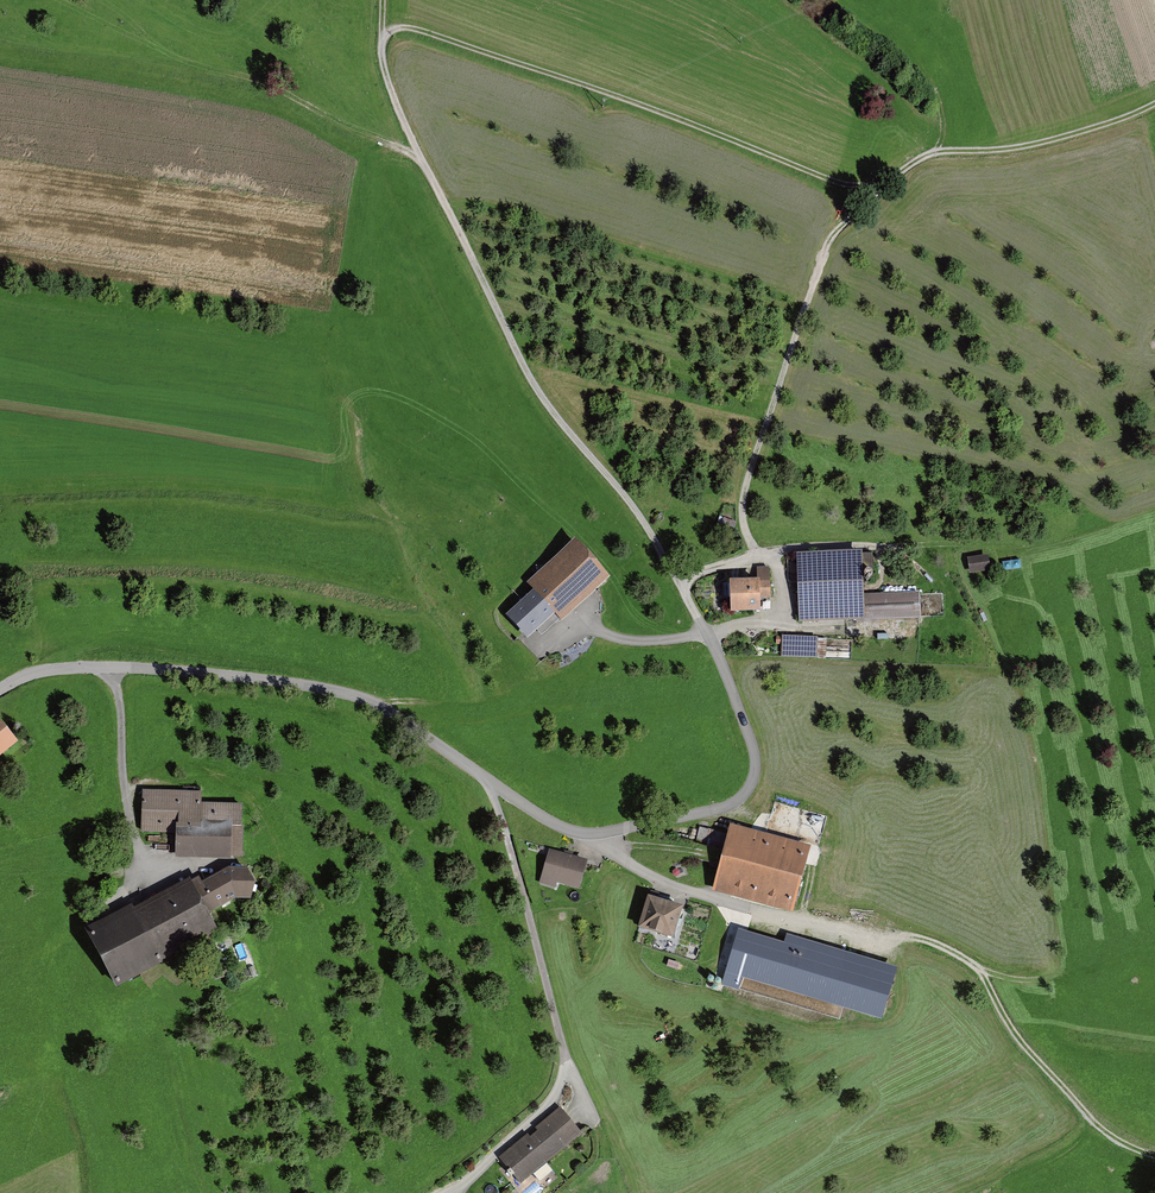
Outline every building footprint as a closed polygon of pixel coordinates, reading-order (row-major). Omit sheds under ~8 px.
[(533,593),(555,616),(562,623),(609,580),(574,542),(526,585),(533,593)] [(796,555),(799,624),(921,619),(920,593),(864,595),(862,552),(796,555)] [(969,574),(991,571),(988,555),(967,558),(969,574)] [(762,581),(740,582),(742,615),(772,613),(772,600),(776,600),(775,568),(762,569),(762,581)] [(505,618),(527,642),(555,616),(533,593),(505,618)] [(782,636),(781,657),(817,659),(818,638),(782,636)] [(17,743),(0,721),(0,756),(17,743)] [(209,790),(149,789),(148,833),(185,834),(185,855),(251,856),(252,804),(209,804),(209,790)] [(823,847),(741,825),(723,888),(805,910),(823,847)] [(556,884),(579,891),(588,863),(549,851),(539,884),(555,889),(556,884)] [(142,906),(98,933),(132,988),(230,929),(223,916),(249,900),(264,900),(264,873),(234,873),(213,885),(210,881),(202,886),(199,880),(146,912),(142,906)] [(648,899),(638,931),(673,942),(683,910),(648,899)] [(740,933),(729,971),(880,1017),(894,970),(788,938),(785,947),(740,933)] [(590,1136),(567,1108),(506,1159),(530,1187),(590,1136)] [(524,1192),(539,1192),(543,1190),(538,1183),(524,1192)]
